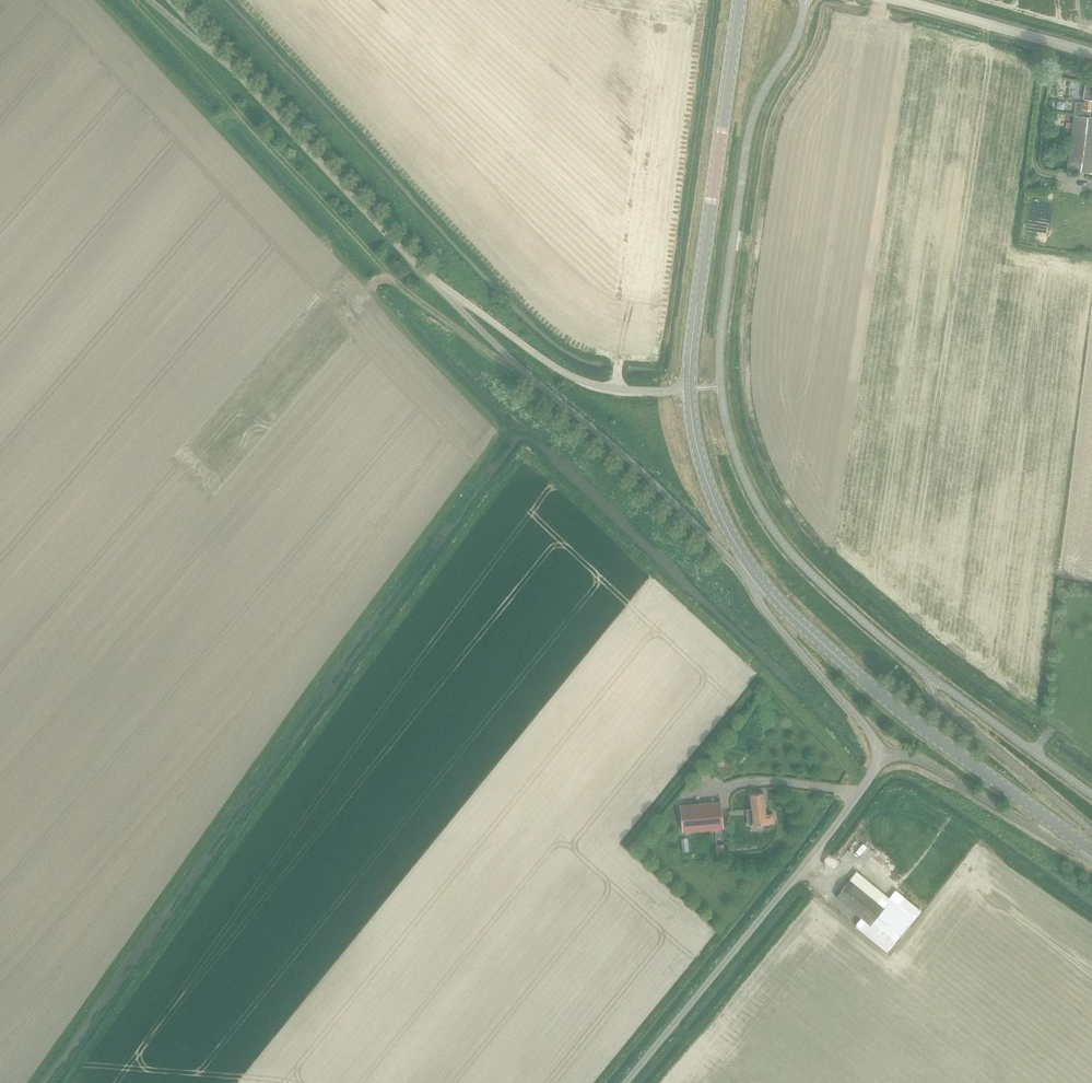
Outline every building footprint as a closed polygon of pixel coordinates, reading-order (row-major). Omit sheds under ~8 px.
[(1086,82),(1082,97),(1085,98),(1084,102),(1076,101),(1067,168),(1091,171),(1091,115),(1091,108),(1091,83),(1086,82)] [(752,808),(747,809),(748,825),(754,824),(774,822),(773,813),(765,814),(764,801),(763,792),(751,794),(752,802),(752,808)] [(683,831),(722,827),(720,801),(681,805),(683,831)] [(727,839),(728,847),(737,845),(736,838),(727,839)] [(717,854),(725,854),(724,844),(716,845),(717,854)] [(893,943),(907,926),(850,879),(836,896),(893,943)]
